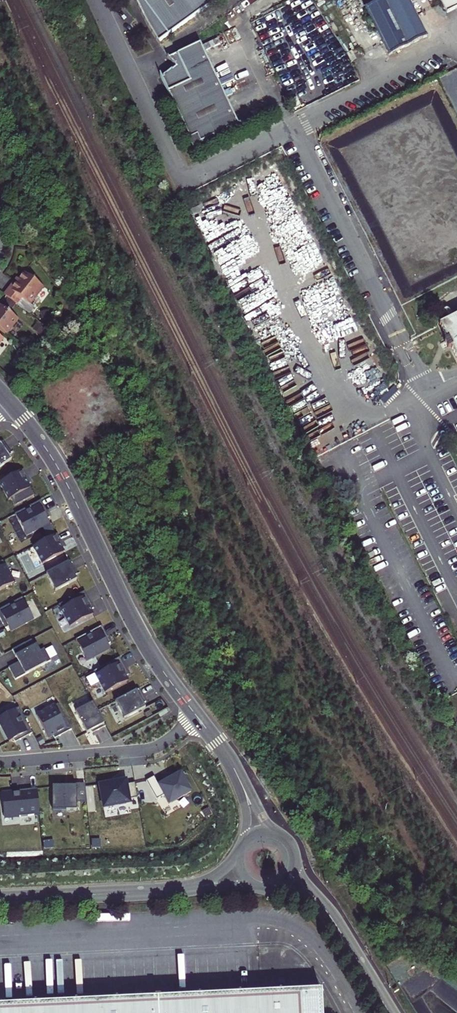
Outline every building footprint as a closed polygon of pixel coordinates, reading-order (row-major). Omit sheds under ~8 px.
[(158,43),(218,0),(135,0),(137,5),(147,25),(151,33),(158,43)] [(389,56),(427,37),(408,0),(381,0),(365,8),(389,56)] [(446,14),(456,8),(456,0),(440,0),(446,14)] [(163,78),(161,79),(193,147),(238,126),(200,44),(168,59),(175,68),(172,70),(162,77),(163,78)] [(356,60),(353,55),(354,55),(352,52),(348,54),(352,62),(356,60)] [(16,284),(14,282),(4,295),(29,314),(34,307),(30,304),(44,287),(25,272),(19,280),(16,284)] [(424,281),(419,284),(424,294),(430,292),(424,281)] [(7,335),(19,320),(0,305),(0,330),(7,335)] [(439,324),(447,340),(444,341),(447,348),(451,347),(456,360),(456,315),(439,324)] [(3,441),(0,443),(0,466),(12,458),(10,455),(12,453),(3,441)] [(24,469),(0,482),(9,499),(30,488),(28,484),(31,482),(24,469)] [(50,517),(41,500),(15,513),(27,535),(50,523),(47,518),(50,517)] [(64,547),(57,534),(34,546),(43,563),(64,552),(62,548),(64,547)] [(0,563),(0,591),(14,583),(3,561),(0,563)] [(78,574),(71,561),(47,573),(56,590),(77,579),(75,575),(78,574)] [(94,608),(85,591),(59,605),(71,626),(94,614),(91,610),(94,608)] [(0,610),(0,618),(6,629),(9,627),(11,632),(34,620),(22,598),(0,610)] [(111,643),(102,626),(76,639),(88,661),(110,649),(108,644),(111,643)] [(28,649),(25,643),(12,650),(19,662),(9,668),(15,680),(51,661),(44,649),(40,651),(37,645),(28,649)] [(129,674),(120,657),(94,671),(105,693),(128,681),(126,676),(129,674)] [(146,702),(139,689),(115,701),(124,718),(146,707),(144,703),(146,702)] [(92,733),(106,726),(93,702),(76,712),(87,733),(91,731),(92,733)] [(55,739),(72,730),(58,704),(37,716),(49,738),(53,736),(55,739)] [(32,732),(19,707),(0,717),(0,724),(9,741),(14,739),(15,742),(32,732)] [(159,785),(154,777),(147,781),(157,799),(164,795),(169,804),(191,792),(181,773),(159,785)] [(112,784),(112,782),(100,784),(104,808),(130,803),(129,800),(138,798),(135,783),(127,785),(126,781),(112,784)] [(86,786),(52,787),(52,811),(77,811),(77,802),(87,802),(86,786)] [(13,794),(13,793),(2,794),(4,816),(20,815),(20,817),(34,815),(34,814),(40,813),(37,789),(20,790),(20,793),(13,794)] [(0,1006),(0,1012),(322,1012),(321,990),(0,1006)]
